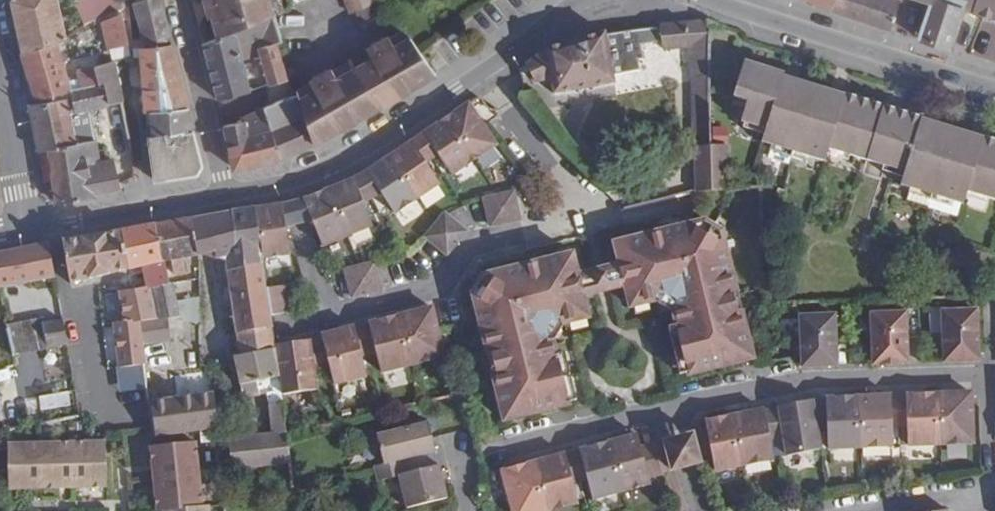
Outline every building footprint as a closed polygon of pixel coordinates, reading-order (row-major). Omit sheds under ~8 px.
[(66,37),(58,0),(11,0),(22,49),(56,40),(66,37)] [(82,25),(89,19),(126,5),(125,0),(73,0),(82,25)] [(133,2),(140,27),(142,39),(131,40),(131,47),(133,47),(141,46),(171,42),(159,0),(133,0),(133,2)] [(211,16),(216,36),(235,29),(251,23),(271,14),(267,0),(202,0),(206,17),(211,16)] [(280,0),(267,0),(271,14),(282,9),(280,0)] [(376,0),(345,0),(350,13),(377,3),(376,0)] [(831,7),(890,27),(899,0),(834,0),(831,7)] [(916,37),(950,47),(964,7),(994,16),(994,0),(930,0),(916,37)] [(101,20),(109,48),(128,43),(121,12),(101,20)] [(270,41),(278,38),(271,14),(251,23),(257,45),(270,41)] [(251,23),(235,29),(242,61),(260,55),(257,45),(251,23)] [(707,23),(687,26),(688,50),(691,79),(712,77),(711,35),(708,31),(707,23)] [(403,31),(391,24),(385,27),(390,37),(403,31)] [(688,50),(687,26),(661,28),(662,43),(663,51),(688,50)] [(367,44),(326,66),(324,61),(303,73),(305,77),(291,85),(294,95),(297,94),(311,144),(370,113),(437,73),(412,36),(403,31),(390,37),(385,27),(364,39),(367,44)] [(661,28),(604,34),(612,77),(637,73),(635,60),(641,59),(639,45),(662,43),(661,28)] [(235,29),(216,36),(202,42),(216,98),(248,91),(242,61),(235,29)] [(555,95),(613,85),(612,77),(604,34),(576,42),(548,51),(521,67),(527,76),(529,79),(533,77),(537,84),(553,82),(555,95)] [(273,53),(282,51),(278,38),(270,41),(273,53)] [(367,44),(364,39),(324,61),(326,66),(367,44)] [(56,91),(68,89),(56,40),(22,49),(36,97),(56,91)] [(282,51),(273,53),(270,41),(257,45),(260,55),(268,81),(289,76),(282,51)] [(145,111),(187,105),(171,42),(141,46),(142,54),(145,111)] [(142,54),(141,46),(133,47),(134,54),(142,54)] [(108,103),(122,100),(114,59),(94,65),(98,82),(103,81),(108,103)] [(824,162),(827,155),(830,144),(841,148),(840,153),(851,156),(887,167),(897,170),(898,166),(909,170),(906,180),(903,186),(925,193),(928,188),(944,192),(943,198),(965,205),(967,199),(971,188),(980,191),(979,195),(990,199),(994,200),(994,139),(987,137),(985,140),(925,122),(926,118),(847,93),(846,97),(783,78),(784,74),(745,63),(735,96),(748,101),(742,122),(746,123),(756,126),(757,122),(768,126),(764,136),(762,142),(775,146),(787,149),(789,143),(806,149),(804,155),(814,159),(824,162)] [(81,86),(98,82),(94,65),(77,69),(81,86)] [(291,85),(305,77),(303,73),(290,80),(291,85)] [(723,147),(714,148),(712,77),(691,79),(693,149),(695,148),(696,192),(725,192),(723,147)] [(81,86),(68,89),(71,96),(76,111),(89,109),(104,106),(112,138),(129,135),(122,100),(108,103),(103,81),(98,82),(81,86)] [(76,111),(71,96),(68,89),(56,91),(57,97),(37,101),(29,103),(39,149),(48,148),(58,200),(91,196),(91,191),(120,186),(112,155),(107,157),(106,150),(98,151),(93,126),(89,109),(76,111)] [(311,144),(297,94),(294,95),(277,101),(264,107),(279,156),(311,144)] [(468,104),(446,119),(474,160),(497,145),(469,106),(468,104)] [(187,105),(145,111),(148,134),(193,127),(187,105)] [(243,116),(244,120),(224,124),(235,166),(279,156),(264,107),(243,116)] [(446,119),(423,134),(438,155),(452,176),(474,160),(446,119)] [(757,122),(756,126),(746,123),(745,131),(764,136),(768,126),(757,122)] [(197,173),(203,165),(193,127),(148,134),(155,178),(197,173)] [(423,134),(417,138),(432,159),(438,155),(423,134)] [(131,147),(129,135),(112,138),(115,149),(131,147)] [(417,138),(411,142),(426,164),(432,159),(417,138)] [(401,149),(389,157),(417,199),(439,184),(426,164),(411,142),(401,149)] [(789,143),(787,149),(775,146),(773,152),(812,164),(814,159),(804,155),(806,149),(789,143)] [(841,148),(830,144),(827,155),(849,163),(851,156),(840,153),(841,148)] [(389,157),(366,172),(381,194),(395,215),(417,199),(389,157)] [(898,166),(897,170),(887,167),(884,174),(906,180),(909,170),(898,166)] [(366,172),(360,176),(372,199),(381,194),(366,172)] [(360,176),(353,179),(363,203),(372,199),(360,176)] [(353,179),(328,190),(347,237),(372,227),(363,203),(353,179)] [(928,188),(925,193),(903,186),(899,198),(961,217),(965,205),(943,198),(944,192),(928,188)] [(980,191),(971,188),(967,199),(987,205),(990,199),(979,195),(980,191)] [(313,223),(322,247),(347,237),(328,190),(303,200),(312,220),(313,223)] [(513,193),(498,196),(505,223),(520,220),(513,193)] [(498,196),(484,200),(491,227),(505,223),(498,196)] [(303,200),(282,205),(285,225),(312,220),(303,200)] [(282,205),(255,209),(263,259),(290,255),(286,230),(285,225),(282,205)] [(247,259),(248,266),(263,263),(263,259),(255,209),(255,208),(234,212),(240,256),(247,255),(247,259)] [(240,256),(234,212),(210,218),(217,260),(227,258),(240,256)] [(446,215),(436,226),(456,244),(466,233),(446,215)] [(201,256),(217,260),(210,218),(196,220),(201,256)] [(201,256),(196,220),(157,227),(162,264),(165,263),(174,261),(177,276),(187,274),(184,259),(201,256)] [(706,223),(696,225),(697,233),(717,244),(725,243),(722,233),(706,223)] [(696,225),(616,245),(622,268),(626,287),(632,310),(659,302),(658,298),(666,296),(676,301),(678,309),(673,310),(677,326),(689,374),(689,376),(753,360),(742,312),(737,313),(733,298),(738,297),(725,243),(717,244),(697,233),(696,225)] [(436,226),(426,237),(446,256),(456,244),(436,226)] [(157,227),(123,233),(130,269),(145,266),(150,287),(150,290),(154,290),(170,287),(168,277),(165,263),(162,264),(157,227)] [(130,269),(123,233),(64,243),(73,284),(130,269)] [(30,281),(56,278),(49,246),(0,258),(0,288),(30,281)] [(572,255),(492,274),(494,282),(482,302),(475,303),(488,357),(493,356),(497,372),(492,372),(504,421),(568,405),(567,403),(555,355),(552,339),(547,340),(545,332),(551,324),(559,321),(560,326),(588,320),(582,297),(577,278),(572,255)] [(248,266),(247,259),(228,263),(238,336),(273,329),(271,316),(267,288),(263,263),(248,266)] [(177,276),(174,261),(165,263),(168,277),(177,276)] [(374,263),(360,267),(366,293),(381,290),(374,263)] [(360,267),(345,270),(351,294),(352,297),(366,293),(360,267)] [(599,273),(577,278),(582,297),(604,292),(626,287),(622,268),(599,273)] [(472,293),(475,303),(482,302),(494,282),(492,274),(482,277),(472,293)] [(284,286),(267,288),(271,316),(287,313),(284,286)] [(121,357),(144,354),(140,323),(156,321),(150,290),(150,287),(122,292),(125,312),(116,313),(121,357)] [(173,287),(170,287),(154,290),(161,320),(179,318),(204,323),(203,296),(176,301),(173,287)] [(738,297),(733,298),(737,313),(742,312),(738,297)] [(432,308),(400,316),(413,364),(444,357),(432,308)] [(942,311),(944,361),(956,361),(956,358),(961,358),(962,360),(978,360),(978,347),(976,310),(942,311)] [(871,314),(873,364),(885,363),(885,361),(890,361),(890,363),(907,363),(905,313),(871,314)] [(400,316),(369,323),(376,352),(381,372),(413,364),(400,316)] [(800,317),(802,367),(814,366),(814,364),(819,363),(819,366),(836,365),(834,316),(800,317)] [(69,348),(65,322),(45,326),(44,320),(8,326),(9,330),(0,332),(0,361),(69,348)] [(369,323),(354,327),(361,356),(369,354),(376,352),(369,323)] [(677,326),(668,328),(680,376),(689,374),(677,326)] [(354,327),(322,335),(322,337),(329,365),(334,384),(366,376),(361,356),(354,327)] [(273,329),(238,336),(241,358),(277,351),(275,345),(273,329)] [(322,337),(309,340),(313,370),(329,365),(322,337)] [(309,340),(275,345),(277,351),(281,379),(283,391),(284,394),(316,390),(313,370),(309,340)] [(261,397),(259,383),(281,379),(277,351),(241,358),(235,360),(243,401),(261,397)] [(555,355),(567,403),(576,400),(564,353),(555,355)] [(488,357),(492,372),(497,372),(493,356),(488,357)] [(281,379),(259,383),(261,397),(269,395),(270,408),(285,406),(284,394),(283,391),(281,379)] [(949,394),(938,394),(940,444),(973,443),(971,406),(971,393),(955,393),(955,397),(949,397),(949,394)] [(922,395),(906,395),(906,396),(907,426),(908,446),(940,444),(938,394),(927,395),(927,398),(921,398),(922,395)] [(869,397),(858,397),(860,447),(893,446),(892,426),(891,409),(891,396),(875,397),(875,400),(869,400),(869,397)] [(906,396),(891,396),(891,409),(892,426),(900,426),(907,426),(906,396)] [(156,437),(218,428),(214,397),(150,404),(156,437)] [(841,398),(826,399),(827,430),(828,449),(860,447),(858,397),(847,398),(847,401),(841,401),(841,398)] [(826,399),(811,401),(817,431),(827,430),(826,399)] [(794,404),(778,407),(784,436),(788,456),(821,450),(817,431),(811,401),(800,403),(800,406),(795,408),(794,404)] [(270,408),(273,437),(231,442),(234,472),(292,464),(287,434),(285,406),(270,408)] [(778,407),(764,410),(770,440),(777,438),(784,436),(778,407)] [(743,414),(732,416),(741,466),(773,460),(770,440),(764,410),(748,413),(749,416),(743,417),(743,414)] [(694,432),(703,462),(713,461),(715,471),(741,466),(732,416),(723,418),(724,421),(718,422),(717,419),(705,422),(707,430),(694,432)] [(378,436),(386,464),(406,459),(437,450),(434,439),(431,423),(378,436)] [(661,441),(670,471),(686,467),(703,462),(694,432),(679,436),(661,441)] [(619,440),(611,442),(624,491),(650,484),(648,477),(670,471),(661,441),(640,449),(637,435),(625,438),(625,441),(620,443),(619,440)] [(150,446),(159,510),(176,510),(203,508),(197,442),(150,446)] [(595,447),(579,451),(587,479),(593,499),(624,491),(611,442),(600,445),(601,448),(596,449),(595,447)] [(10,491),(109,489),(107,447),(9,448),(10,491)] [(579,451),(565,455),(573,483),(580,481),(587,479),(579,451)] [(534,463),(547,510),(549,510),(578,503),(573,483),(565,455),(554,458),(555,461),(549,462),(548,459),(534,463)] [(406,459),(386,464),(375,466),(380,481),(400,476),(409,509),(449,498),(444,479),(441,466),(409,472),(406,459)] [(513,510),(547,510),(534,463),(519,467),(520,470),(515,472),(513,469),(502,472),(513,510)]
